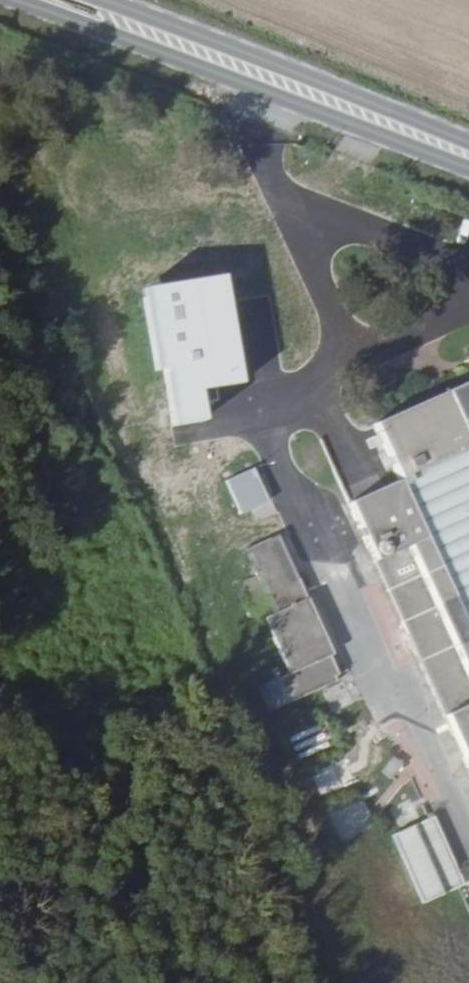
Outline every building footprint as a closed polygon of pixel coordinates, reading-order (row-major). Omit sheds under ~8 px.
[(180,278),(170,218),(149,221),(142,222),(132,160),(139,158),(136,136),(121,138),(88,144),(100,214),(102,229),(131,224),(133,240),(144,308),(174,303),(174,308),(177,325),(190,403),(219,397),(237,394),(233,371),(226,372),(213,296),(192,300),(188,278),(180,278)] [(144,308),(133,240),(128,241),(140,314),(174,308),(174,303),(144,308)] [(220,295),(213,296),(226,372),(233,371),(220,295)] [(220,402),(219,397),(190,403),(177,325),(172,325),(185,408),(220,402)] [(369,428),(393,481),(342,505),(468,787),(468,383),(369,428)] [(252,467),(221,478),(235,514),(265,503),(252,467)] [(273,537),(266,539),(286,583),(293,580),(273,537)] [(286,583),(266,539),(238,551),(250,578),(267,616),(258,620),(283,675),(276,679),(276,680),(284,697),(287,703),(331,684),(328,680),(294,603),(301,601),(293,580),(286,583)] [(267,616),(250,578),(236,584),(253,622),(258,620),(267,616)] [(327,657),(301,601),(294,603),(328,680),(332,677),(323,658),(327,657)] [(284,697),(276,680),(272,682),(279,699),(284,697)] [(299,761),(330,747),(320,723),(289,737),(299,761)] [(358,806),(353,804),(350,805),(344,808),(342,802),(317,813),(314,818),(314,820),(327,846),(330,850),(333,850),(365,837),(369,833),(369,830),(358,806)] [(435,816),(389,832),(415,903),(461,887),(435,816)]
